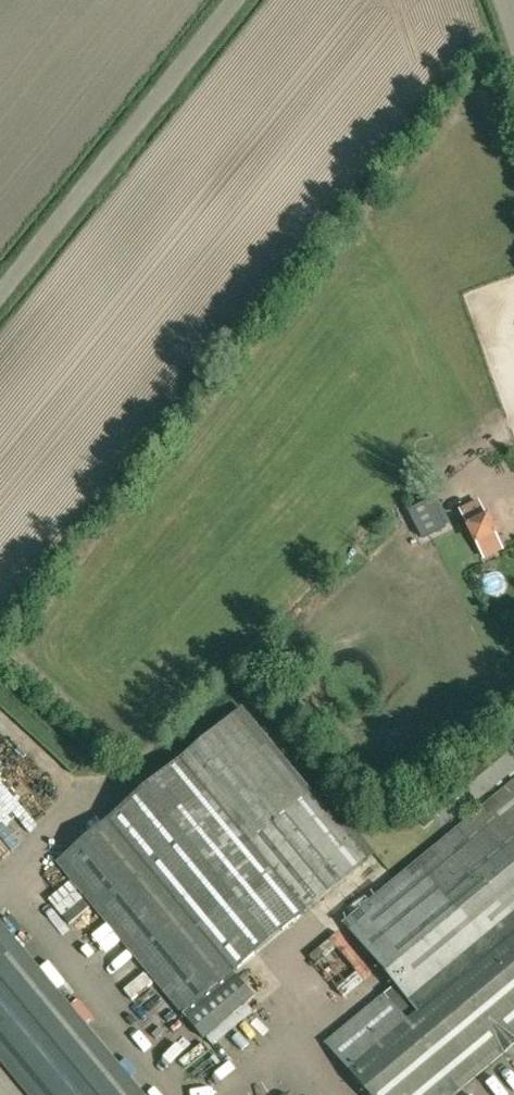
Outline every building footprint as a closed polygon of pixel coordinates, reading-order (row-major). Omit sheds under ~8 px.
[(500,547),(478,502),(459,511),(482,556),(500,547)] [(420,522),(429,540),(445,532),(435,514),(420,522)] [(183,1015),(369,860),(242,707),(56,862),(183,1015)] [(31,746),(48,764),(55,756),(39,739),(31,746)] [(513,775),(495,754),(456,786),(474,808),(513,776),(513,775)] [(345,923),(396,983),(326,1041),(371,1094),(454,1094),(513,1045),(513,783),(345,923)] [(255,998),(237,976),(187,1017),(204,1039),(255,998)] [(16,1049),(47,1087),(44,1060),(55,1059),(66,1072),(64,1056),(56,1046),(55,1036),(48,1027),(47,1021),(38,1010),(27,1011),(20,1002),(18,984),(2,986),(0,983),(0,1051),(16,1049)]
